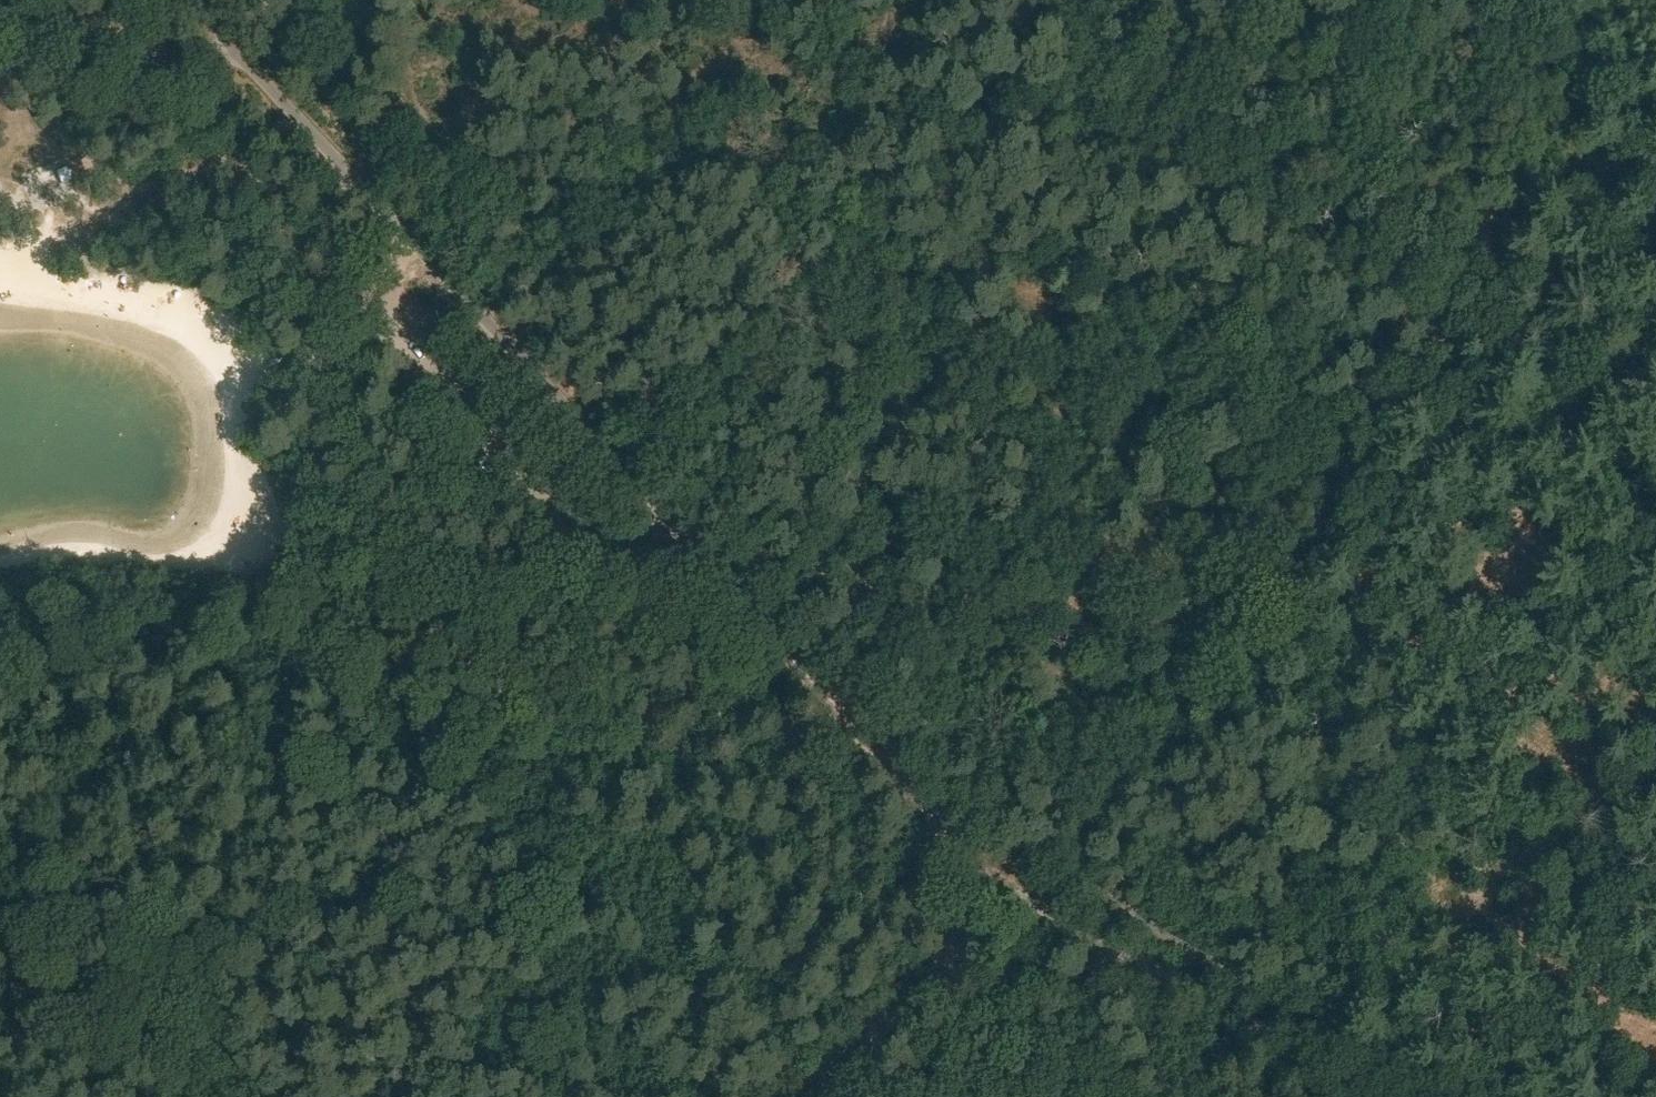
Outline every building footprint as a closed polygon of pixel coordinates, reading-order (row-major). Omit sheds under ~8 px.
[(30,181),(40,203),(73,187),(63,166),(30,181)]
